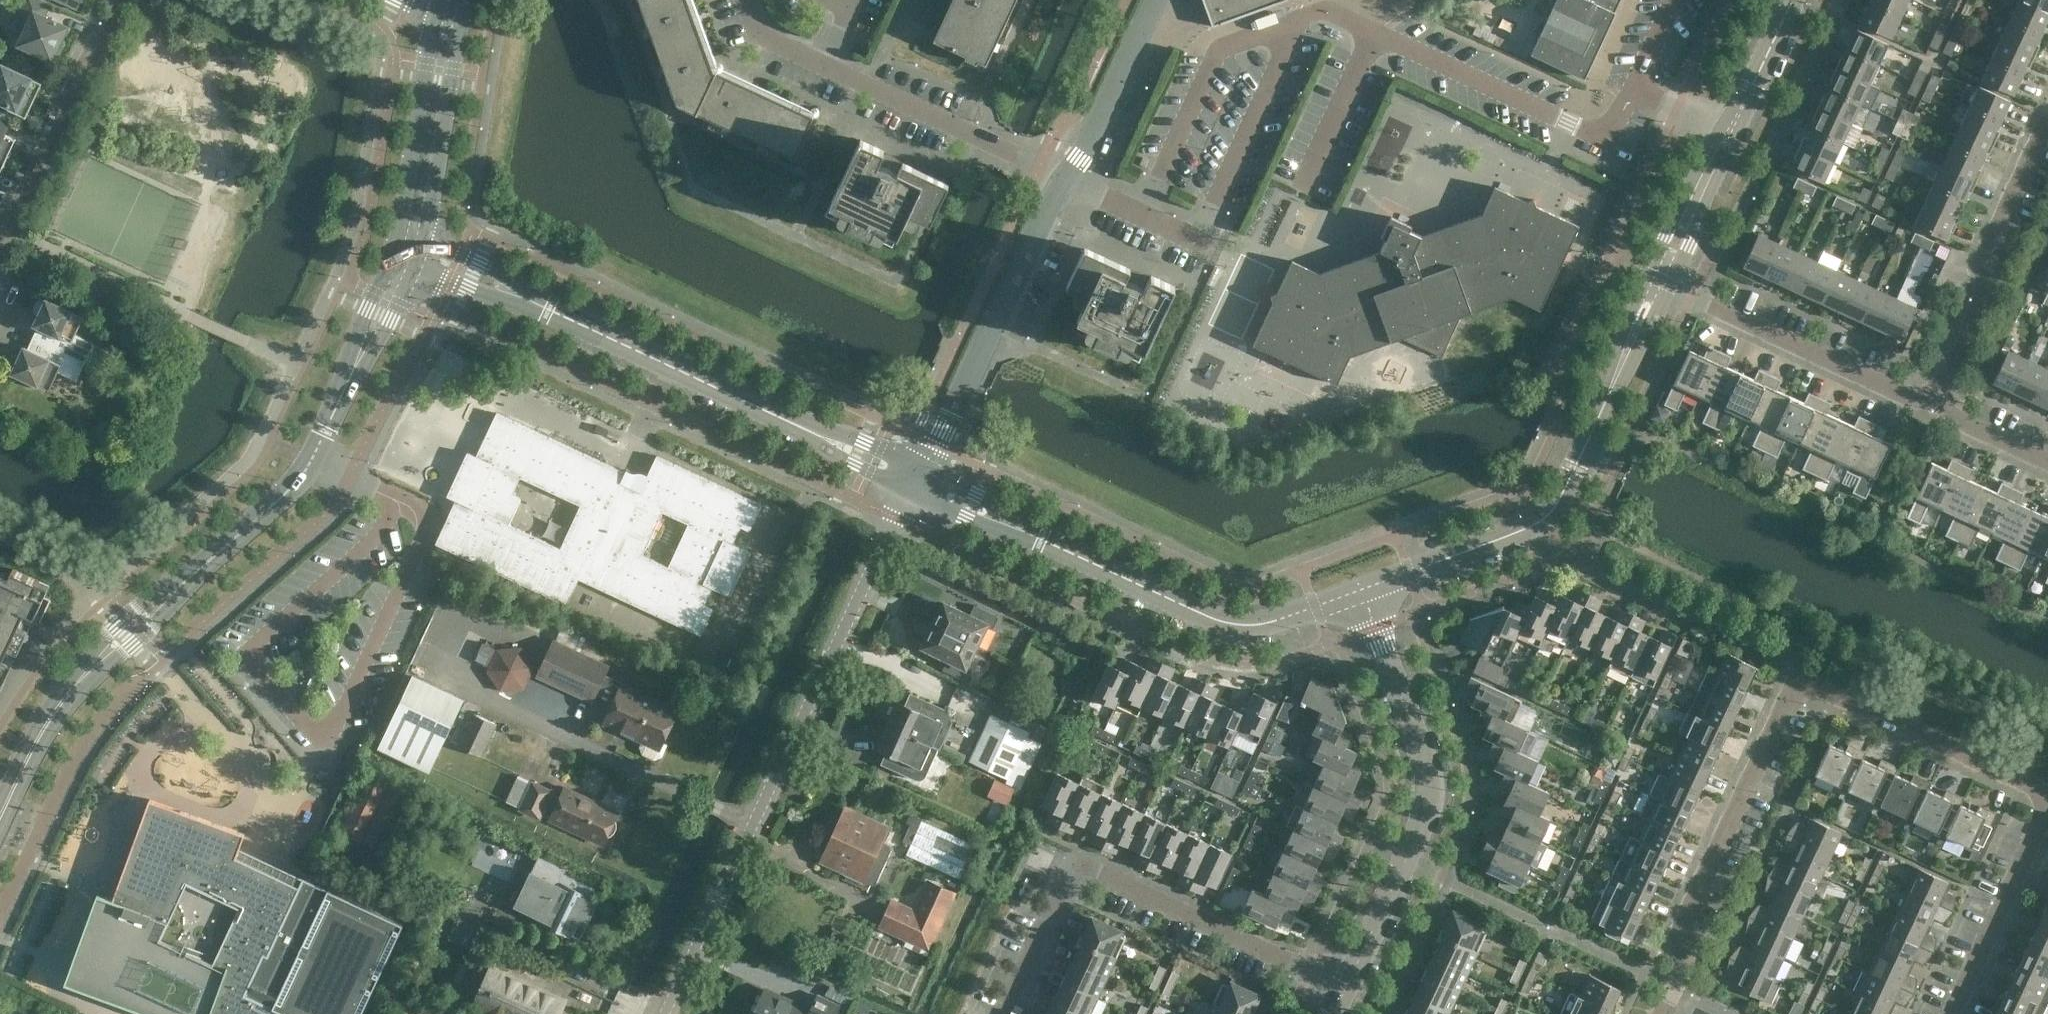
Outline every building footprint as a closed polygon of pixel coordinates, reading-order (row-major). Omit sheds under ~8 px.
[(50,4),(40,0),(26,0),(18,16),(29,21),(29,22),(29,23),(24,33),(23,33),(18,45),(53,61),(69,26),(45,15),(44,14),(49,5),(50,4)] [(80,1),(79,0),(68,0),(66,4),(77,10),(81,1),(80,1)] [(645,15),(638,17),(645,37),(652,34),(663,64),(656,67),(663,86),(670,83),(678,104),(712,119),(708,126),(727,135),(730,128),(760,142),(757,149),(775,158),(778,151),(793,158),(794,158),(815,112),(718,67),(694,0),(640,0),(645,15)] [(934,41),(966,56),(965,59),(977,64),(978,61),(986,65),(1016,0),(953,0),(934,41)] [(1204,4),(1206,3),(1213,22),(1211,22),(1213,26),(1285,0),(1203,0),(1204,4)] [(1531,54),(1542,59),(1575,74),(1577,75),(1584,79),(1588,71),(1600,45),(1601,45),(1600,45),(1601,44),(1621,0),(1556,0),(1531,54)] [(1908,0),(1870,0),(1869,3),(1900,17),(1908,0)] [(1960,0),(1950,0),(1948,6),(1956,10),(1960,0)] [(2018,1),(2047,15),(2047,0),(2019,0),(2018,1)] [(1969,16),(1975,4),(1967,1),(1961,12),(1969,16)] [(2047,26),(2047,15),(2018,1),(2009,20),(2041,35),(2045,27),(2047,28),(2047,26)] [(1891,38),(1900,17),(1869,3),(1859,23),(1891,38)] [(2037,44),(2041,35),(2009,20),(2000,40),(2034,56),(2039,45),(2037,44)] [(1940,22),(1935,33),(1943,37),(1948,25),(1940,22)] [(1954,28),(1949,40),(1956,43),(1962,32),(1954,28)] [(1888,43),(1857,29),(1847,49),(1879,64),(1888,43)] [(1937,49),(1943,37),(1935,33),(1929,45),(1937,49)] [(1510,41),(1498,36),(1495,44),(1506,49),(1510,41)] [(1951,55),(1956,43),(1949,40),(1943,52),(1951,55)] [(2029,67),(2034,56),(2000,40),(1991,60),(2022,74),(2026,66),(2029,67)] [(1869,83),(1879,64),(1847,49),(1843,58),(1841,56),(1836,68),(1869,83)] [(37,67),(0,50),(0,101),(10,105),(8,109),(27,117),(37,95),(35,94),(38,87),(40,88),(43,83),(32,78),(37,67)] [(2013,95),(2022,74),(1991,60),(1981,80),(2013,95)] [(1860,103),(1869,83),(1836,68),(1830,79),(1833,80),(1829,88),(1860,103)] [(1921,84),(1927,72),(1919,68),(1913,80),(1921,84)] [(1935,90),(1940,78),(1932,74),(1927,86),(1935,90)] [(1916,96),(1921,84),(1913,80),(1908,92),(1916,96)] [(1929,102),(1935,90),(1927,86),(1921,98),(1929,102)] [(2010,100),(1979,86),(1969,106),(2001,121),(2010,100)] [(1851,123),(1860,103),(1829,88),(1825,97),(1823,96),(1817,107),(1851,123)] [(1997,129),(2001,121),(1969,106),(1960,126),(1994,141),(1999,130),(1997,129)] [(1842,142),(1851,123),(1817,107),(1812,118),(1814,119),(1810,127),(1842,142)] [(1906,124),(1911,112),(1903,109),(1898,120),(1906,124)] [(1920,116),(1911,112),(1906,124),(1914,128),(1920,116)] [(8,156),(16,139),(5,134),(6,133),(5,133),(9,125),(10,125),(10,124),(0,119),(0,174),(8,156)] [(1900,136),(1906,124),(1898,120),(1892,132),(1900,136)] [(1909,140),(1914,128),(1906,124),(1900,136),(1909,140)] [(1989,153),(1994,141),(1960,126),(1951,145),(1983,160),(1987,151),(1989,153)] [(1833,162),(1842,142),(1810,127),(1807,136),(1804,135),(1799,146),(1833,162)] [(861,139),(830,204),(852,214),(847,226),(871,237),(876,226),(898,236),(909,211),(931,222),(950,181),(899,157),(895,165),(889,161),(882,157),(885,151),(861,139)] [(1979,168),(1983,160),(1951,145),(1942,165),(1976,181),(1981,169),(1979,168)] [(1823,182),(1833,162),(1799,146),(1794,157),(1796,158),(1792,168),(1823,182)] [(1884,162),(1890,150),(1882,146),(1877,158),(1884,162)] [(1898,169),(1904,157),(1896,153),(1890,165),(1898,169)] [(1884,162),(1877,158),(1871,170),(1879,174),(1884,162)] [(1893,180),(1898,169),(1890,165),(1885,177),(1893,180)] [(1971,192),(1976,181),(1942,165),(1933,184),(1964,199),(1968,191),(1971,192)] [(1803,191),(1807,182),(1797,177),(1793,186),(1803,191)] [(1812,195),(1816,187),(1817,186),(1807,182),(1803,191),(1812,195)] [(1960,207),(1964,199),(1933,184),(1924,204),(1958,220),(1963,209),(1960,207)] [(1350,356),(1361,352),(1401,337),(1442,356),(1461,315),(1512,297),(1540,310),(1579,226),(1536,206),(1534,199),(1528,202),(1495,186),(1482,214),(1411,240),(1406,238),(1412,226),(1391,216),(1381,237),(1393,243),(1391,247),(1320,273),(1292,260),(1277,293),(1271,295),(1273,302),(1253,344),(1278,356),(1277,360),(1290,366),(1292,362),(1337,384),(1350,356)] [(1866,202),(1871,191),(1863,187),(1858,198),(1866,202)] [(1872,205),(1880,208),(1885,197),(1877,193),(1872,205)] [(1842,209),(1846,200),(1837,195),(1832,204),(1842,209)] [(1856,204),(1846,200),(1842,209),(1851,213),(1856,204)] [(1952,231),(1958,220),(1924,204),(1914,225),(1946,239),(1950,230),(1952,231)] [(1881,227),(1885,218),(1876,214),(1872,223),(1881,227)] [(1891,232),(1895,223),(1885,218),(1881,227),(1891,232)] [(1920,245),(1925,236),(1915,232),(1911,241),(1920,245)] [(1764,275),(1778,243),(1758,234),(1743,266),(1764,275)] [(1934,241),(1925,236),(1920,245),(1930,250),(1934,241)] [(1783,284),(1798,252),(1778,243),(1764,275),(1783,284)] [(1123,341),(1145,351),(1175,286),(1151,275),(1148,281),(1141,278),(1133,276),(1137,268),(1086,244),(1067,285),(1088,296),(1077,319),(1099,329),(1094,341),(1118,352),(1123,341)] [(1803,293),(1818,261),(1798,252),(1783,284),(1803,293)] [(1917,252),(1915,257),(1927,263),(1929,258),(1917,252)] [(1822,302),(1837,270),(1818,261),(1803,293),(1822,302)] [(1842,311),(1857,280),(1837,270),(1822,302),(1842,311)] [(1862,321),(1876,289),(1857,280),(1842,311),(1862,321)] [(1881,330),(1896,298),(1876,289),(1862,321),(1881,330)] [(34,335),(33,337),(86,361),(94,343),(76,334),(84,316),(47,299),(45,298),(43,298),(41,298),(40,299),(38,300),(37,301),(36,302),(35,303),(35,305),(34,307),(34,308),(35,310),(35,311),(36,312),(37,314),(38,315),(39,316),(35,324),(38,326),(34,336),(34,335)] [(1916,307),(1896,298),(1881,330),(1901,339),(1916,307)] [(77,380),(86,361),(33,337),(32,338),(33,339),(28,348),(25,347),(21,355),(20,355),(18,355),(16,355),(14,355),(12,356),(11,357),(10,359),(9,360),(8,361),(8,362),(8,363),(8,365),(8,366),(8,367),(9,368),(9,369),(10,370),(11,371),(13,372),(50,390),(59,372),(77,380)] [(1699,395),(1720,351),(1719,350),(1719,351),(1710,347),(1711,346),(1709,345),(1704,356),(1689,350),(1664,404),(1677,410),(1687,390),(1699,395)] [(2013,391),(2028,359),(2008,350),(1993,382),(2013,391)] [(1715,428),(1740,373),(1726,367),(1731,356),(1730,355),(1729,356),(1720,352),(1721,351),(1720,351),(1699,395),(1712,401),(1702,422),(1715,428)] [(2033,400),(2047,368),(2028,359),(2013,391),(2033,400)] [(2047,368),(2033,400),(2047,407),(2047,369),(2047,368)] [(1749,419),(1770,374),(1769,374),(1769,375),(1760,371),(1761,370),(1759,369),(1754,380),(1740,373),(1715,428),(1727,433),(1737,413),(1749,419)] [(1765,451),(1790,397),(1776,390),(1782,379),(1780,378),(1779,380),(1770,375),(1771,374),(1770,374),(1749,419),(1762,425),(1752,445),(1765,451)] [(1799,442),(1820,397),(1819,397),(1819,398),(1810,394),(1811,393),(1809,392),(1804,403),(1790,397),(1765,451),(1777,457),(1787,436),(1799,442)] [(1815,474),(1840,420),(1827,413),(1832,403),(1830,402),(1829,403),(1821,399),(1821,398),(1820,397),(1799,442),(1812,448),(1802,468),(1815,474)] [(1657,405),(1651,418),(1663,423),(1669,411),(1657,405)] [(749,531),(762,504),(657,455),(641,490),(624,482),(628,473),(497,412),(485,437),(476,456),(468,452),(447,496),(456,500),(436,543),(567,604),(579,578),(701,635),(713,608),(705,604),(713,588),(730,596),(750,551),(733,543),(741,527),(749,531)] [(1849,465),(1870,421),(1869,420),(1869,421),(1860,417),(1861,416),(1859,415),(1854,426),(1840,420),(1815,474),(1827,480),(1837,460),(1849,465)] [(1870,421),(1849,465),(1846,471),(1859,477),(1852,492),(1866,498),(1868,493),(1874,480),(1891,443),(1877,437),(1882,426),(1880,425),(1879,426),(1871,422),(1871,421),(1870,421)] [(598,424),(595,431),(605,436),(608,429),(598,424)] [(93,444),(106,450),(112,437),(99,431),(93,444)] [(1752,449),(1747,461),(1757,465),(1762,454),(1752,449)] [(1942,509),(1963,464),(1962,463),(1962,464),(1953,460),(1953,459),(1951,458),(1946,469),(1932,463),(1915,500),(1909,513),(1907,517),(1920,523),(1929,503),(1942,509)] [(1958,541),(1983,486),(1969,480),(1974,469),(1972,468),(1972,469),(1963,465),(1964,464),(1963,464),(1942,509),(1955,515),(1945,535),(1958,541)] [(1880,483),(1874,480),(1868,493),(1874,496),(1880,483)] [(1992,532),(2013,487),(2012,487),(2012,488),(2003,484),(2003,483),(2002,482),(1996,493),(1983,486),(1958,541),(1970,546),(1979,526),(1992,532)] [(2007,564),(2033,510),(2019,503),(2024,492),(2023,492),(2022,493),(2013,489),(2014,488),(2013,487),(1992,532),(2005,538),(1995,558),(2007,564)] [(1909,513),(1915,500),(1909,497),(1903,510),(1909,513)] [(2047,543),(2047,513),(2046,516),(2033,510),(2007,564),(2020,570),(2029,550),(2042,555),(2047,543)] [(34,620),(44,598),(44,597),(50,585),(13,568),(11,574),(0,569),(0,692),(34,620)] [(1569,637),(1589,594),(1577,588),(1571,599),(1562,595),(1547,627),(1548,628),(1569,637)] [(1547,627),(1562,595),(1550,589),(1545,600),(1535,595),(1530,606),(1517,636),(1518,636),(1539,646),(1548,628),(1547,627)] [(1591,648),(1606,615),(1597,611),(1602,600),(1589,594),(1569,637),(1591,648)] [(1530,606),(1518,600),(1513,611),(1504,607),(1503,606),(1470,618),(1470,619),(1471,619),(1461,640),(1485,652),(1487,648),(1486,647),(1494,629),(1516,639),(1518,636),(1517,636),(1530,606)] [(993,628),(999,616),(975,604),(969,615),(944,603),(934,624),(930,622),(930,623),(976,645),(986,625),(993,628)] [(1591,648),(1612,657),(1612,658),(1633,614),(1620,608),(1615,619),(1606,615),(1591,648)] [(1608,665),(1631,675),(1650,635),(1640,631),(1646,620),(1633,614),(1612,658),(1612,657),(1608,665)] [(966,666),(976,645),(930,623),(933,625),(923,646),(948,658),(943,669),(965,681),(971,669),(966,666)] [(1659,639),(1650,635),(1631,675),(1653,686),(1677,635),(1664,628),(1659,639)] [(1693,642),(1683,637),(1676,651),(1687,656),(1693,642)] [(625,733),(642,740),(637,751),(660,762),(668,744),(662,741),(677,710),(623,685),(621,687),(612,683),(614,678),(604,674),(609,665),(554,640),(537,676),(592,701),(592,700),(612,709),(606,720),(618,726),(619,723),(628,727),(625,733)] [(486,671),(500,691),(524,689),(534,667),(521,647),(497,649),(486,671)] [(1727,652),(1717,674),(1747,688),(1757,666),(1727,652)] [(1142,706),(1162,662),(1152,657),(1148,659),(1144,669),(1140,667),(1141,665),(1136,663),(1120,696),(1121,696),(1142,706)] [(1474,671),(1497,681),(1503,668),(1480,657),(1474,671)] [(1120,696),(1136,663),(1125,658),(1121,660),(1117,670),(1113,668),(1114,666),(1108,663),(1093,696),(1116,707),(1121,696),(1120,696)] [(1172,667),(1162,662),(1142,706),(1164,716),(1179,683),(1173,681),(1173,682),(1169,680),(1174,671),(1172,667)] [(1677,667),(1670,664),(1665,675),(1672,678),(1677,667)] [(1738,709),(1747,688),(1717,674),(1708,670),(1698,690),(1738,709)] [(413,675),(379,748),(429,771),(463,698),(413,675)] [(1667,689),(1672,678),(1665,675),(1660,686),(1667,689)] [(1522,700),(1471,676),(1465,690),(1476,695),(1471,704),(1482,709),(1512,722),(1522,700)] [(1313,732),(1323,737),(1324,737),(1346,747),(1346,746),(1350,737),(1349,733),(1341,729),(1345,720),(1347,720),(1343,710),(1339,712),(1337,706),(1341,705),(1334,686),(1333,686),(1333,687),(1312,677),(1300,702),(1304,704),(1305,702),(1323,710),(1313,732)] [(1186,726),(1206,682),(1196,678),(1192,679),(1187,689),(1184,687),(1184,686),(1179,683),(1164,716),(1186,726)] [(1518,691),(1521,683),(1510,678),(1507,686),(1518,691)] [(993,681),(987,692),(1001,699),(1007,687),(993,681)] [(1216,687),(1206,682),(1186,726),(1207,736),(1223,703),(1217,701),(1216,702),(1213,701),(1217,691),(1216,687)] [(1532,688),(1521,683),(1518,691),(1529,696),(1532,688)] [(1254,691),(1249,702),(1249,703),(1236,732),(1258,742),(1282,691),(1271,686),(1267,688),(1263,698),(1259,696),(1260,694),(1254,691)] [(1728,729),(1738,709),(1698,690),(1689,711),(1728,729)] [(947,710),(911,694),(906,705),(898,701),(887,725),(939,748),(951,721),(947,710)] [(1287,694),(1286,694),(1276,715),(1293,723),(1300,707),(1295,705),(1297,699),(1296,698),(1296,700),(1287,696),(1287,694)] [(1249,703),(1249,702),(1239,698),(1235,700),(1231,709),(1227,708),(1228,706),(1223,703),(1207,736),(1230,746),(1236,732),(1249,703)] [(1561,711),(1564,704),(1554,699),(1550,706),(1561,711)] [(1575,709),(1564,704),(1561,711),(1572,716),(1575,709)] [(1658,709),(1651,705),(1646,716),(1653,720),(1658,709)] [(1538,734),(1512,722),(1482,709),(1476,721),(1487,726),(1483,736),(1494,741),(1516,751),(1516,750),(1528,756),(1538,734)] [(1718,750),(1728,729),(1689,711),(1688,711),(1679,731),(1688,736),(1718,750)] [(474,713),(459,746),(481,756),(496,723),(474,713)] [(1648,730),(1653,720),(1646,716),(1641,727),(1648,730)] [(1597,719),(1594,726),(1605,731),(1608,724),(1597,719)] [(1101,736),(1104,729),(1094,724),(1090,731),(1101,736)] [(926,775),(939,748),(887,725),(877,748),(886,752),(881,764),(918,780),(922,780),(924,778),(926,775)] [(986,725),(970,760),(1008,777),(1023,743),(986,725)] [(1280,729),(1272,726),(1267,737),(1275,740),(1280,729)] [(1601,738),(1605,731),(1594,726),(1590,733),(1601,738)] [(1115,734),(1104,729),(1101,736),(1112,741),(1115,734)] [(1598,745),(1601,738),(1590,733),(1587,740),(1598,745)] [(1709,771),(1718,750),(1688,736),(1678,756),(1709,771)] [(1095,749),(1098,742),(1088,737),(1084,744),(1095,749)] [(1270,751),(1275,740),(1267,737),(1262,748),(1270,751)] [(1357,751),(1346,746),(1346,747),(1324,737),(1323,737),(1313,759),(1324,764),(1357,779),(1362,769),(1360,765),(1351,760),(1352,757),(1354,757),(1357,751)] [(1528,756),(1516,750),(1516,751),(1494,741),(1488,753),(1499,758),(1494,768),(1505,773),(1505,772),(1527,783),(1528,782),(1538,760),(1528,756)] [(1109,747),(1098,742),(1095,749),(1106,754),(1109,747)] [(1834,786),(1842,790),(1839,796),(1844,799),(1847,792),(1848,793),(1849,789),(1848,789),(1862,758),(1863,759),(1866,751),(1864,750),(1864,751),(1855,747),(1855,746),(1853,746),(1850,753),(1829,743),(1815,773),(1835,783),(1834,786)] [(1145,757),(1148,749),(1137,744),(1134,752),(1145,757)] [(1628,745),(1623,756),(1630,759),(1635,748),(1628,745)] [(1159,754),(1148,749),(1145,757),(1155,762),(1159,754)] [(1625,770),(1630,759),(1623,756),(1618,767),(1625,770)] [(1699,791),(1709,771),(1678,756),(1669,777),(1699,791)] [(1139,769),(1142,762),(1131,757),(1128,764),(1139,769)] [(1895,774),(1899,766),(1897,765),(1896,766),(1888,762),(1886,761),(1883,768),(1863,759),(1862,758),(1848,789),(1849,789),(1868,798),(1867,801),(1874,805),(1871,812),(1876,814),(1879,807),(1880,808),(1882,805),(1881,804),(1895,774)] [(1153,767),(1142,762),(1139,769),(1149,774),(1153,767)] [(1355,784),(1357,779),(1324,764),(1314,785),(1358,806),(1363,795),(1361,791),(1351,787),(1353,783),(1355,784)] [(1188,777),(1191,770),(1181,765),(1177,772),(1188,777)] [(1202,775),(1192,770),(1191,770),(1188,777),(1199,782),(1202,775)] [(1259,773),(1253,770),(1252,770),(1247,780),(1254,784),(1259,773)] [(1080,783),(1079,782),(1057,772),(1042,805),(1048,808),(1049,806),(1052,808),(1048,817),(1049,822),(1059,826),(1080,783)] [(1549,792),(1528,782),(1527,783),(1505,772),(1505,773),(1499,785),(1511,790),(1506,799),(1539,814),(1549,792)] [(1699,791),(1669,777),(1659,773),(1650,794),(1659,798),(1689,812),(1699,791)] [(1928,789),(1932,781),(1929,780),(1929,781),(1920,777),(1921,777),(1919,776),(1915,783),(1895,774),(1881,804),(1882,805),(1901,813),(1899,817),(1907,820),(1904,827),(1909,829),(1912,822),(1913,823),(1914,820),(1914,819),(1928,789)] [(1101,793),(1102,793),(1106,786),(1082,775),(1079,782),(1080,783),(1059,826),(1069,831),(1073,829),(1078,820),(1081,821),(1081,823),(1086,825),(1101,793)] [(365,776),(340,830),(385,852),(410,797),(365,776)] [(1182,789),(1186,782),(1175,777),(1171,784),(1182,789)] [(1604,778),(1599,789),(1606,792),(1611,782),(1604,778)] [(995,779),(987,795),(1007,804),(1014,788),(995,779)] [(1249,795),(1254,784),(1247,780),(1242,791),(1249,795)] [(614,818),(617,812),(618,811),(565,787),(560,799),(551,795),(553,790),(533,781),(520,808),(540,818),(543,812),(552,816),(550,819),(603,844),(606,836),(611,835),(614,831),(616,827),(616,823),(614,818)] [(1196,787),(1186,782),(1182,789),(1193,795),(1196,787)] [(1236,790),(1235,790),(1225,785),(1221,792),(1232,797),(1236,790)] [(1353,816),(1358,806),(1314,785),(1304,807),(1337,822),(1339,816),(1338,816),(1340,812),(1349,817),(1353,816)] [(1601,803),(1606,792),(1599,789),(1594,800),(1601,803)] [(1614,789),(1609,800),(1616,804),(1621,793),(1614,789)] [(1960,804),(1961,804),(1964,797),(1962,796),(1953,792),(1951,791),(1948,798),(1928,789),(1914,819),(1914,820),(1933,829),(1932,832),(1940,835),(1937,842),(1942,844),(1945,838),(1946,838),(1947,835),(1946,834),(1960,804)] [(1123,803),(1102,793),(1101,793),(1086,825),(1092,828),(1092,826),(1096,828),(1092,838),(1093,842),(1103,847),(1123,803)] [(1226,810),(1229,802),(1218,797),(1215,805),(1226,810)] [(245,993),(264,952),(268,954),(300,885),(267,871),(254,865),(236,856),(245,833),(215,822),(150,798),(109,911),(93,905),(91,911),(65,983),(150,1013),(289,1013),(245,993)] [(1680,833),(1689,812),(1659,798),(1649,819),(1680,833)] [(1550,819),(1539,814),(1506,799),(1500,812),(1511,817),(1510,821),(1507,826),(1540,841),(1550,819)] [(1611,814),(1616,804),(1609,800),(1604,811),(1611,814)] [(1240,808),(1229,802),(1226,810),(1237,815),(1240,808)] [(1130,846),(1145,813),(1123,803),(1103,847),(1113,851),(1117,850),(1121,840),(1125,842),(1124,843),(1130,846)] [(1981,813),(1961,804),(1960,804),(1946,834),(1947,835),(1966,844),(1964,847),(1972,851),(1969,857),(1974,859),(1977,853),(1978,853),(1997,812),(1995,811),(1994,812),(1986,808),(1986,807),(1984,806),(1981,813)] [(1334,827),(1337,822),(1304,807),(1294,829),(1338,849),(1342,839),(1341,835),(1331,830),(1333,827),(1334,827)] [(858,884),(885,826),(848,810),(825,861),(849,871),(845,879),(858,884)] [(1146,867),(1167,823),(1145,813),(1130,846),(1135,848),(1136,847),(1140,848),(1135,858),(1136,862),(1146,867)] [(1832,854),(1842,832),(1812,818),(1808,826),(1797,821),(1787,833),(1832,854)] [(1670,854),(1680,833),(1649,819),(1640,840),(1670,854)] [(960,879),(976,845),(921,820),(906,854),(960,879)] [(1586,836),(1591,825),(1584,822),(1579,832),(1586,836)] [(1173,866),(1188,833),(1167,823),(1146,867),(1157,871),(1160,870),(1165,860),(1168,862),(1168,863),(1173,866)] [(1254,823),(1249,834),(1256,837),(1261,826),(1254,823)] [(1540,841),(1507,826),(1503,835),(1495,831),(1492,830),(1486,843),(1530,863),(1538,867),(1548,845),(1540,841)] [(1333,859),(1338,849),(1294,829),(1284,850),(1317,866),(1319,860),(1318,859),(1319,856),(1329,860),(1333,859)] [(1595,831),(1590,842),(1597,845),(1602,834),(1595,831)] [(1581,847),(1586,836),(1579,832),(1573,843),(1581,847)] [(1190,887),(1210,844),(1188,833),(1173,866),(1179,869),(1179,867),(1183,869),(1179,878),(1180,882),(1190,887)] [(1822,875),(1832,854),(1787,833),(1784,848),(1795,853),(1792,860),(1822,875)] [(1251,848),(1256,837),(1249,834),(1244,845),(1251,848)] [(1670,854),(1640,840),(1630,835),(1621,856),(1660,875),(1670,854)] [(1592,856),(1597,845),(1590,842),(1585,852),(1592,856)] [(1530,863),(1486,843),(1480,855),(1491,860),(1487,870),(1502,878),(1500,882),(1502,885),(1512,890),(1515,889),(1517,885),(1519,885),(1530,863)] [(1233,854),(1210,844),(1190,887),(1200,892),(1204,890),(1208,880),(1212,882),(1211,884),(1217,887),(1233,854)] [(511,879),(520,861),(489,845),(480,862),(511,879)] [(1312,875),(1317,866),(1284,850),(1276,847),(1271,859),(1278,863),(1274,872),(1317,892),(1323,880),(1312,875)] [(1651,895),(1660,875),(1621,856),(1611,877),(1651,895)] [(1865,856),(1860,867),(1868,870),(1873,859),(1865,856)] [(1813,895),(1822,875),(1792,860),(1789,867),(1778,862),(1768,874),(1813,895)] [(1878,862),(1873,873),(1880,876),(1885,865),(1878,862)] [(1566,879),(1571,869),(1563,865),(1558,876),(1566,879)] [(1233,867),(1228,878),(1236,881),(1241,870),(1233,867)] [(1863,881),(1868,870),(1860,867),(1855,878),(1863,881)] [(1949,882),(1918,868),(1908,889),(1953,910),(1956,895),(1945,890),(1949,882)] [(581,937),(581,936),(590,916),(588,915),(594,902),(597,904),(598,903),(596,902),(597,900),(598,899),(554,878),(553,881),(530,870),(529,871),(531,872),(523,889),(526,890),(518,907),(514,904),(513,906),(536,916),(535,919),(535,920),(577,940),(578,940),(578,939),(579,937),(581,938),(581,937)] [(1313,903),(1317,892),(1274,872),(1264,893),(1264,894),(1296,909),(1299,904),(1297,903),(1299,899),(1309,904),(1313,903)] [(1576,872),(1571,883),(1578,886),(1583,875),(1576,872)] [(1875,887),(1880,876),(1873,873),(1868,884),(1875,887)] [(1803,916),(1813,895),(1768,874),(1765,890),(1776,895),(1773,902),(1803,916)] [(1560,890),(1566,879),(1558,876),(1553,887),(1560,890)] [(304,877),(300,885),(268,954),(264,952),(245,993),(289,1013),(361,1013),(404,923),(327,887),(326,887),(304,877)] [(1641,916),(1651,895),(1611,877),(1601,897),(1641,916)] [(1231,892),(1236,881),(1228,878),(1223,888),(1231,892)] [(915,911),(897,902),(893,901),(882,926),(929,948),(954,893),(928,882),(915,911)] [(1573,897),(1578,886),(1571,883),(1566,894),(1573,897)] [(1292,919),(1296,909),(1264,894),(1264,893),(1253,888),(1242,911),(1275,927),(1278,920),(1276,920),(1278,916),(1288,920),(1292,919)] [(1943,922),(1953,910),(1908,889),(1899,910),(1929,924),(1932,917),(1943,922)] [(1631,937),(1641,916),(1601,897),(1591,919),(1606,926),(1604,929),(1606,934),(1617,939),(1621,938),(1623,934),(1631,937)] [(1851,913),(1856,902),(1849,899),(1844,909),(1851,913)] [(1793,936),(1803,916),(1773,902),(1769,908),(1759,903),(1748,916),(1793,936)] [(1863,905),(1856,902),(1851,913),(1858,916),(1863,905)] [(2047,903),(2038,924),(2047,929),(2047,903)] [(1846,924),(1851,913),(1844,909),(1839,920),(1846,924)] [(1926,931),(1929,924),(1899,910),(1889,931),(1934,952),(1937,936),(1926,931)] [(1440,936),(1442,937),(1443,936),(1477,952),(1487,931),(1481,929),(1483,926),(1452,911),(1440,936)] [(1853,927),(1858,916),(1851,913),(1846,924),(1853,927)] [(1784,957),(1793,936),(1748,916),(1746,931),(1757,936),(1753,943),(1784,957)] [(1091,917),(1080,941),(1079,942),(1081,943),(1082,942),(1116,958),(1126,937),(1120,935),(1122,931),(1091,917)] [(2038,924),(2029,945),(2047,954),(2047,929),(2038,924)] [(1924,964),(1934,952),(1889,931),(1879,951),(1910,965),(1913,959),(1924,964)] [(1468,972),(1477,952),(1443,936),(1442,937),(1434,956),(1468,972)] [(1827,939),(1822,950),(1829,953),(1834,942),(1827,939)] [(1082,942),(1081,943),(1072,963),(1107,979),(1116,958),(1082,942)] [(1774,978),(1784,957),(1753,943),(1750,950),(1739,945),(1729,957),(1774,978)] [(1840,945),(1834,956),(1842,959),(1847,948),(1840,945)] [(2029,945),(2019,966),(2047,979),(2047,954),(2029,945)] [(1824,964),(1829,953),(1822,950),(1817,961),(1824,964)] [(1543,964),(1547,955),(1539,951),(1534,960),(1543,964)] [(1907,972),(1910,965),(1879,951),(1870,972),(1915,993),(1918,977),(1907,972)] [(1459,991),(1468,972),(1434,956),(1425,975),(1459,991)] [(1837,970),(1842,959),(1834,956),(1829,967),(1837,970)] [(1780,981),(1774,978),(1729,957),(1727,972),(1737,977),(1734,985),(1770,1002),(1780,981)] [(1522,973),(1527,962),(1520,958),(1515,969),(1522,973)] [(1107,979),(1072,963),(1064,981),(1098,997),(1107,979)] [(1162,979),(1167,968),(1159,965),(1155,976),(1162,979)] [(2047,1002),(2047,979),(2019,966),(2009,987),(2047,1004),(2047,1002)] [(475,1005),(495,1013),(557,1013),(563,1001),(492,968),(475,1005)] [(1538,971),(1531,968),(1526,979),(1533,982),(1538,971)] [(1517,983),(1522,973),(1515,969),(1510,980),(1517,983)] [(1915,993),(1870,972),(1864,969),(1854,990),(1860,993),(1891,1007),(1894,1000),(1905,1005),(1915,993)] [(1180,974),(1172,971),(1167,981),(1175,985),(1180,974)] [(1590,974),(1580,996),(1611,1010),(1621,989),(1590,974)] [(1450,1011),(1459,991),(1425,975),(1415,995),(1450,1011)] [(1157,990),(1162,979),(1155,976),(1150,986),(1157,990)] [(1528,993),(1533,982),(1526,979),(1521,990),(1528,993)] [(1815,983),(1814,983),(1808,980),(1803,991),(1810,994),(1815,983)] [(1064,981),(1055,1000),(1084,1013),(1090,1013),(1098,997),(1064,981)] [(1175,985),(1167,981),(1162,992),(1170,996),(1175,985)] [(1213,1003),(1237,1013),(1252,1013),(1261,996),(1230,982),(1229,985),(1223,982),(1213,1003)] [(577,985),(577,1004),(597,1004),(598,986),(577,985)] [(1820,986),(1815,997),(1822,1000),(1828,989),(1820,986)] [(2047,1004),(2009,987),(2000,1007),(2014,1013),(2042,1013),(2047,1004)] [(1805,1005),(1810,994),(1803,991),(1798,1002),(1805,1005)] [(1580,996),(1571,992),(1561,1012),(1565,1013),(1609,1013),(1611,1010),(1580,996)] [(840,1005),(818,995),(811,1009),(788,998),(785,1003),(763,993),(753,1013),(835,1013),(840,1005)] [(1891,1007),(1860,993),(1850,1013),(1852,1013),(1888,1013),(1887,1013),(1891,1007)] [(1450,1011),(1415,995),(1406,1013),(1449,1013),(1450,1011)] [(1817,1011),(1822,1000),(1815,997),(1810,1008),(1817,1011)] [(1501,998),(1496,1008),(1504,1012),(1509,1001),(1501,998)] [(855,1010),(864,1013),(868,1013),(872,1004),(860,999),(855,1010)] [(1055,1000),(1048,1013),(1084,1013),(1055,1000)] [(1509,1000),(1504,1011),(1510,1013),(1512,1013),(1517,1003),(1509,1000)] [(1213,1003),(1208,1013),(1237,1013),(1213,1003)] [(1149,1007),(1141,1004),(1137,1013),(1146,1013),(1149,1007)]
